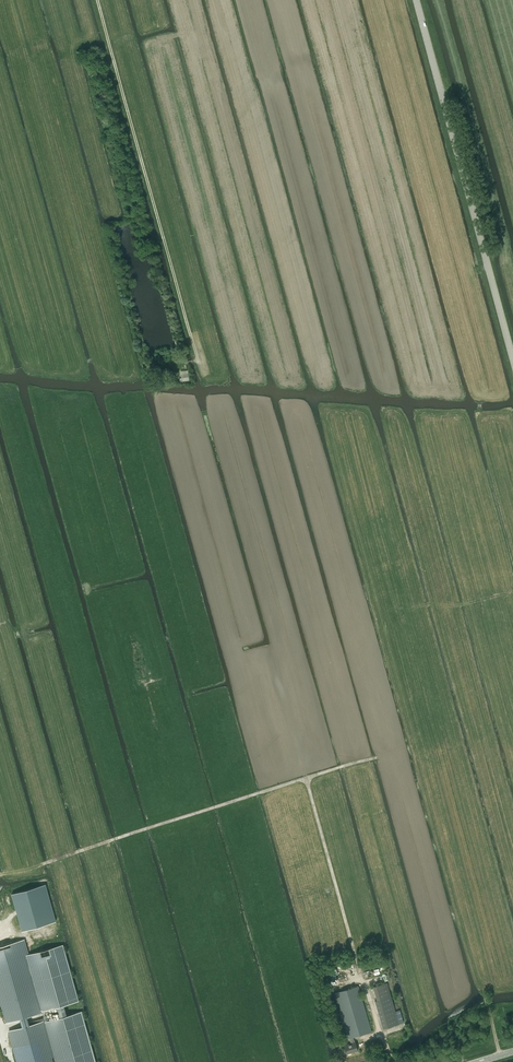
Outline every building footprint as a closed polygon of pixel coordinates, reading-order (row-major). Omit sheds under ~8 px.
[(182,375),(181,375),(181,381),(189,380),(189,373),(182,374),(182,375)] [(44,885),(13,893),(22,929),(54,920),(44,885)] [(0,947),(0,1002),(6,1021),(19,1017),(26,1015),(56,1007),(64,1005),(79,1001),(63,945),(29,954),(24,940),(0,947)] [(375,1000),(383,1028),(399,1023),(387,982),(374,986),(378,1000),(375,1000)] [(334,993),(348,1039),(349,1038),(353,1037),(371,1032),(358,986),(334,993)] [(8,1030),(9,1032),(17,1061),(96,1061),(82,1011),(67,1015),(64,1005),(56,1007),(59,1018),(45,1022),(44,1022),(44,1020),(29,1025),(26,1015),(19,1017),(22,1027),(8,1030)] [(355,1042),(351,1043),(344,1045),(347,1054),(358,1050),(355,1042)]
